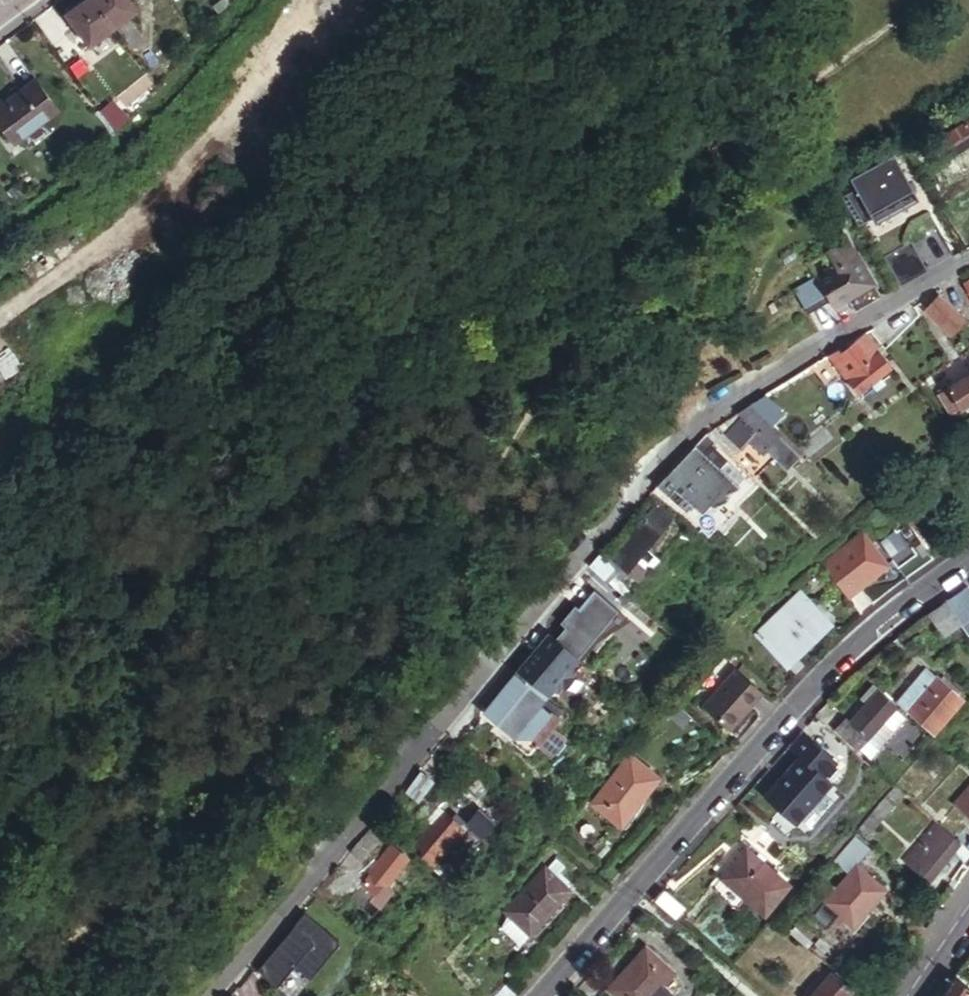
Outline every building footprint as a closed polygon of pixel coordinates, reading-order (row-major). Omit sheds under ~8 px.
[(92,0),(88,0),(67,16),(90,47),(113,29),(92,0)] [(113,29),(137,11),(129,0),(92,0),(113,29)] [(130,21),(121,28),(126,36),(124,38),(133,49),(145,40),(130,21)] [(70,54),(59,61),(78,86),(89,79),(70,54)] [(0,101),(0,128),(13,145),(58,111),(37,83),(5,106),(1,101),(0,101)] [(927,147),(938,167),(968,148),(968,121),(927,147)] [(847,197),(863,224),(914,193),(907,179),(893,187),(886,174),(847,197)] [(829,299),(835,310),(848,302),(856,316),(882,300),(848,241),(828,253),(837,268),(818,279),(829,299)] [(909,243),(883,259),(901,289),(927,273),(909,243)] [(829,299),(818,279),(815,275),(793,287),(807,311),(808,310),(829,299)] [(964,319),(940,294),(927,307),(951,332),(964,319)] [(848,302),(835,310),(837,311),(840,312),(842,312),(844,311),(846,310),(848,307),(848,305),(848,302)] [(836,350),(829,354),(857,392),(890,367),(869,338),(859,346),(855,342),(839,354),(836,350)] [(942,390),(957,410),(968,401),(968,371),(942,390)] [(765,394),(749,404),(769,422),(782,411),(765,394)] [(749,404),(736,412),(741,417),(720,437),(750,465),(766,450),(782,466),(797,449),(793,445),(769,422),(749,404)] [(793,445),(797,449),(803,454),(832,431),(823,420),(793,445)] [(667,474),(656,486),(685,510),(716,475),(729,488),(741,474),(708,441),(674,479),(667,474)] [(604,552),(593,565),(617,586),(660,534),(644,520),(612,559),(604,552)] [(861,534),(820,565),(845,597),(887,566),(861,534)] [(602,580),(587,599),(592,604),(608,585),(602,580)] [(946,601),(962,623),(968,618),(968,585),(968,584),(946,601)] [(564,629),(555,641),(576,659),(592,640),(626,600),(608,585),(592,604),(587,599),(583,596),(559,625),(564,629)] [(800,592),(754,635),(784,665),(829,623),(800,592)] [(638,609),(626,600),(592,640),(596,643),(638,609)] [(946,601),(925,616),(943,638),(962,623),(946,601)] [(550,637),(520,673),(546,696),(555,685),(562,691),(574,676),(567,670),(576,659),(555,641),(550,637)] [(895,701),(896,702),(931,733),(962,698),(925,666),(895,701)] [(729,670),(700,704),(729,729),(758,696),(729,670)] [(564,714),(519,673),(488,712),(488,715),(514,736),(521,727),(540,743),(560,719),(564,714)] [(895,701),(879,688),(849,722),(865,737),(896,702),(895,701)] [(684,711),(668,697),(659,709),(674,722),(684,711)] [(865,737),(849,722),(846,719),(836,731),(855,748),(865,737)] [(800,756),(764,795),(794,822),(830,781),(823,775),(835,760),(802,730),(788,746),(800,756)] [(629,755),(592,803),(621,825),(658,777),(629,755)] [(422,772),(406,791),(418,801),(433,782),(422,772)] [(952,804),(965,816),(968,819),(968,785),(952,804)] [(902,793),(893,786),(884,796),(893,804),(902,793)] [(884,796),(855,831),(864,838),(893,804),(884,796)] [(423,813),(436,825),(447,813),(434,801),(423,813)] [(426,852),(421,857),(450,881),(459,871),(448,861),(443,866),(439,863),(457,844),(464,851),(475,840),(479,844),(498,824),(483,810),(464,830),(447,813),(436,825),(417,844),(426,852)] [(763,829),(752,820),(742,832),(753,841),(763,829)] [(378,822),(351,849),(362,860),(388,832),(378,822)] [(957,842),(934,822),(902,860),(927,882),(949,855),(958,843),(957,842)] [(967,830),(957,842),(958,843),(960,845),(968,852),(968,832),(967,830)] [(958,843),(949,855),(967,870),(968,867),(968,852),(960,845),(958,843)] [(751,846),(747,850),(757,859),(761,855),(751,846)] [(397,848),(352,899),(372,916),(379,909),(371,901),(386,885),(389,888),(412,862),(397,848)] [(757,859),(747,850),(722,877),(764,913),(789,886),(757,859)] [(551,858),(542,869),(567,890),(571,885),(554,870),(559,865),(551,858)] [(856,868),(825,908),(856,929),(885,890),(856,868)] [(567,890),(542,869),(495,923),(519,945),(567,890)] [(664,890),(654,902),(674,918),(684,906),(664,890)] [(310,919),(300,931),(294,925),(256,970),(286,995),(293,995),(338,942),(304,912),(303,913),(310,919)] [(609,990),(616,995),(656,995),(675,974),(645,949),(609,990)] [(803,990),(809,995),(826,973),(819,968),(803,990)] [(848,988),(827,971),(826,973),(809,995),(808,995),(842,995),(848,988)] [(968,993),(951,981),(941,995),(967,995),(968,993)] [(492,983),(482,995),(508,995),(492,983)] [(848,988),(842,995),(860,995),(848,988)]
